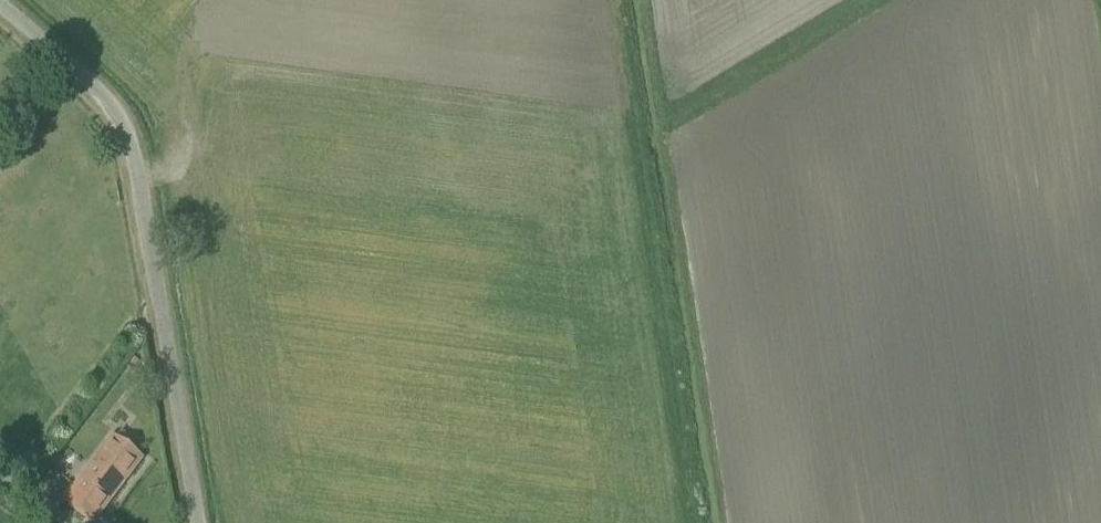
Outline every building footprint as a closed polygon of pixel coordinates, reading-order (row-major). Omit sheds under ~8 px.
[(63,502),(92,522),(141,459),(112,437),(63,502)]
